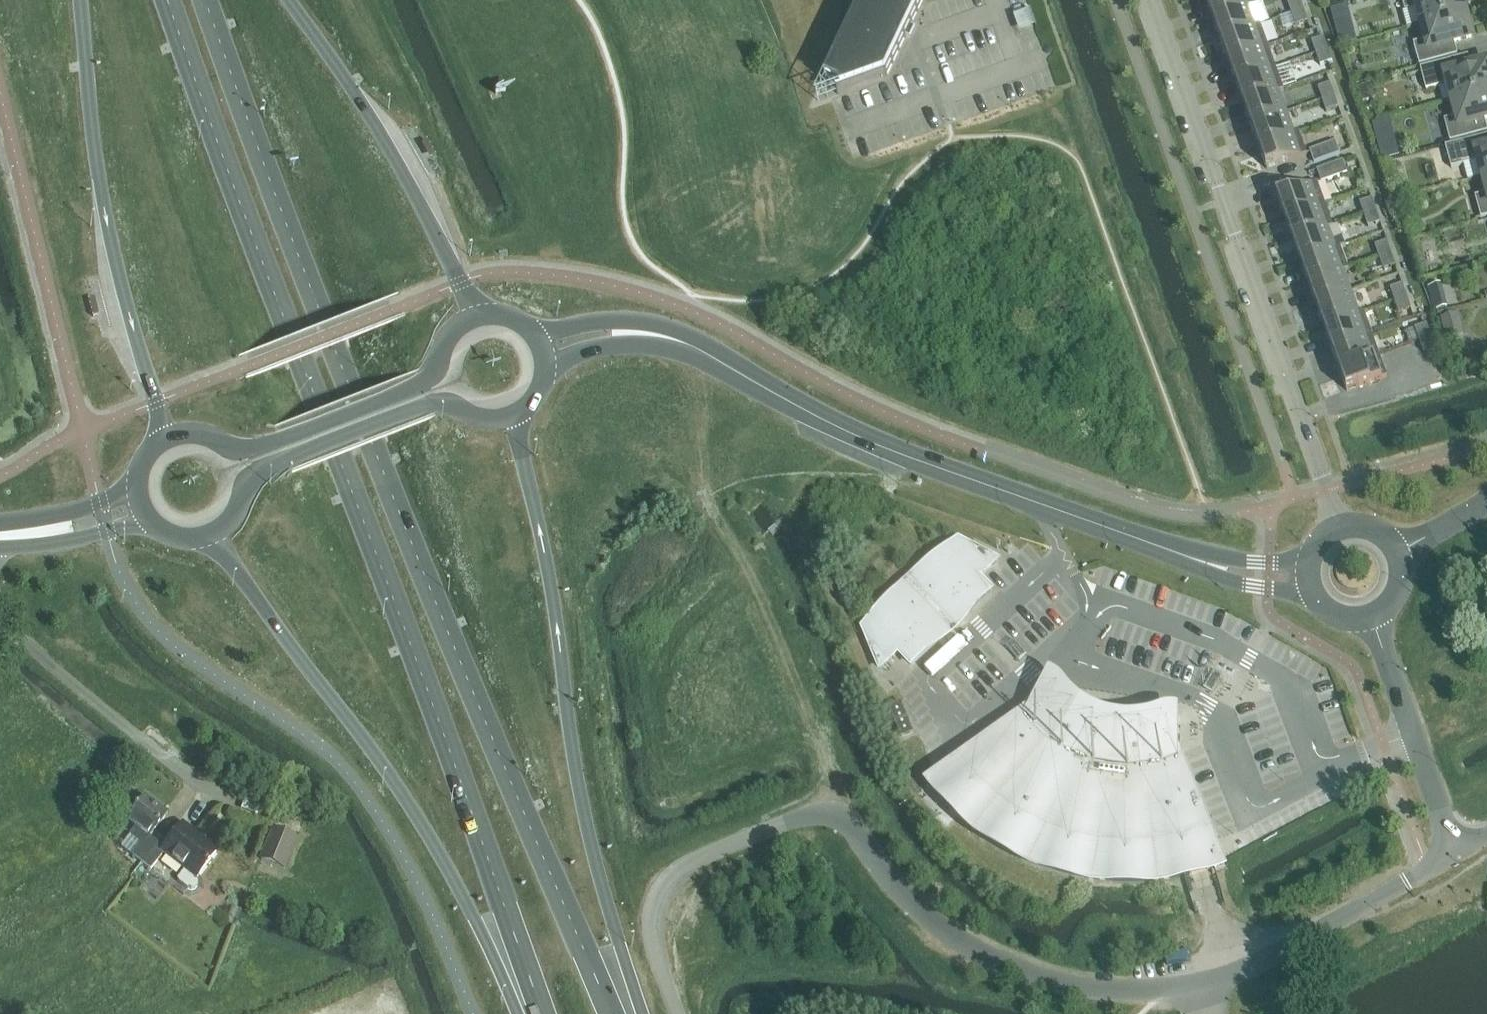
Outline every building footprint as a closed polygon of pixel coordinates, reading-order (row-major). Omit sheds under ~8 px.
[(826,82),(839,88),(841,92),(837,93),(838,95),(886,78),(923,0),(864,0),(826,82)] [(1212,18),(1248,5),(1246,0),(1205,0),(1211,16),(1207,18),(1207,19),(1212,17),(1212,18)] [(1291,14),(1303,10),(1300,0),(1292,0),(1287,2),(1291,14)] [(1405,11),(1418,8),(1422,24),(1464,13),(1461,0),(1402,0),(1405,11)] [(1219,39),(1220,39),(1219,39),(1220,40),(1260,25),(1255,26),(1248,5),(1212,18),(1219,38),(1215,40),(1219,39)] [(1347,5),(1330,10),(1334,26),(1351,21),(1347,5)] [(1308,21),(1303,10),(1291,14),(1295,26),(1308,21)] [(1036,28),(1030,11),(1014,17),(1018,16),(1022,27),(1034,22),(1036,28)] [(1464,13),(1422,24),(1426,41),(1414,44),(1419,65),(1457,55),(1454,43),(1471,38),(1464,13)] [(1227,60),(1227,61),(1268,47),(1260,25),(1220,40),(1227,59),(1222,61),(1222,62),(1227,60)] [(1311,42),(1316,54),(1328,49),(1324,37),(1320,38),(1311,42)] [(1235,81),(1235,82),(1235,83),(1275,68),(1268,47),(1227,61),(1234,81),(1230,82),(1230,83),(1235,81)] [(1328,49),(1316,54),(1320,66),(1329,62),(1332,61),(1328,49)] [(1430,66),(1436,88),(1448,84),(1452,101),(1486,92),(1486,65),(1471,69),(1468,56),(1430,66)] [(1243,103),(1243,104),(1283,90),(1275,68),(1235,83),(1242,102),(1238,104),(1238,105),(1243,103)] [(1322,100),(1334,96),(1330,84),(1318,88),(1322,100)] [(1370,84),(1354,89),(1359,104),(1375,98),(1370,84)] [(1250,124),(1250,125),(1250,126),(1286,113),(1279,92),(1283,90),(1243,104),(1250,124),(1245,125),(1246,126),(1250,124)] [(1452,101),(1457,117),(1444,121),(1450,142),(1486,132),(1486,129),(1484,119),(1486,119),(1486,92),(1452,101)] [(1334,96),(1322,100),(1326,112),(1338,108),(1334,96)] [(1258,146),(1258,147),(1299,133),(1298,132),(1294,133),(1286,113),(1250,126),(1258,145),(1253,147),(1253,148),(1258,146)] [(1299,133),(1258,147),(1262,158),(1266,169),(1306,155),(1299,133)] [(1483,177),(1486,176),(1486,136),(1445,147),(1451,168),(1479,161),(1483,177)] [(1396,137),(1376,143),(1381,159),(1401,153),(1396,137)] [(1340,154),(1335,142),(1310,151),(1314,164),(1340,154)] [(1347,174),(1342,161),(1317,171),(1321,183),(1347,174)] [(1280,220),(1284,219),(1325,205),(1317,182),(1277,197),(1280,208),(1284,217),(1279,219),(1280,220)] [(1475,197),(1481,218),(1486,217),(1486,194),(1475,197)] [(1359,203),(1363,215),(1376,211),(1371,199),(1359,203)] [(1325,205),(1284,219),(1291,239),(1287,241),(1287,242),(1292,240),(1292,241),(1332,226),(1325,205)] [(1380,223),(1376,211),(1363,215),(1368,227),(1380,223)] [(1300,262),(1340,248),(1345,246),(1342,238),(1337,239),(1332,226),(1292,241),(1299,260),(1295,262),(1295,263),(1299,262),(1300,262)] [(1374,246),(1379,258),(1391,254),(1387,242),(1374,246)] [(1340,248),(1300,262),(1307,282),(1302,284),(1303,285),(1307,283),(1307,284),(1348,269),(1340,248)] [(1395,266),(1391,254),(1379,258),(1383,270),(1395,266)] [(1348,269),(1307,284),(1314,303),(1310,305),(1310,306),(1315,305),(1351,292),(1344,271),(1348,270),(1348,269)] [(1390,289),(1394,301),(1406,296),(1402,284),(1390,289)] [(1351,292),(1315,305),(1322,325),(1318,326),(1318,328),(1323,326),(1359,314),(1351,292)] [(1406,296),(1394,301),(1398,313),(1410,308),(1406,296)] [(1445,301),(1433,304),(1435,312),(1447,308),(1445,301)] [(1459,313),(1440,318),(1446,340),(1464,336),(1459,313)] [(1330,346),(1325,348),(1326,349),(1330,347),(1330,348),(1371,333),(1366,334),(1359,314),(1323,326),(1330,346)] [(1419,340),(1419,341),(1431,336),(1427,324),(1423,325),(1405,332),(1409,344),(1419,340)] [(1371,333),(1330,348),(1338,368),(1333,369),(1334,371),(1338,369),(1379,355),(1371,333)] [(1435,348),(1431,336),(1419,341),(1423,352),(1435,348)] [(1379,355),(1338,369),(1342,381),(1343,381),(1346,391),(1387,377),(1379,355)] [(871,649),(880,669),(898,652),(910,665),(991,591),(982,582),(979,578),(997,561),(960,541),(931,568),(928,566),(890,600),(893,603),(863,630),(867,639),(871,649)] [(1057,676),(1050,672),(1031,704),(926,781),(934,792),(944,803),(965,825),(974,832),(981,837),(989,842),(992,845),(1008,854),(1024,862),(1041,870),(1062,876),(1083,881),(1104,885),(1119,886),(1133,886),(1148,885),(1163,884),(1178,881),(1192,878),(1208,874),(1226,867),(1179,747),(1179,710),(1179,705),(1170,705),(1162,706),(1155,708),(1148,709),(1142,711),(1136,712),(1131,712),(1125,713),(1120,713),(1115,712),(1111,712),(1106,711),(1102,709),(1098,708),(1093,706),(1089,703),(1085,701),(1081,697),(1077,694),(1073,690),(1069,686),(1064,682),(1057,676)] [(901,703),(894,706),(890,708),(901,737),(913,732),(901,703)] [(129,835),(141,845),(133,855),(141,862),(156,842),(149,837),(167,814),(145,797),(126,821),(135,827),(129,835)] [(163,848),(156,842),(141,862),(150,869),(163,852),(184,869),(176,879),(179,883),(187,889),(190,890),(195,889),(197,886),(197,882),(195,879),(196,878),(212,857),(216,852),(212,849),(181,825),(163,848)] [(296,839),(273,830),(261,860),(284,869),(296,839)]
